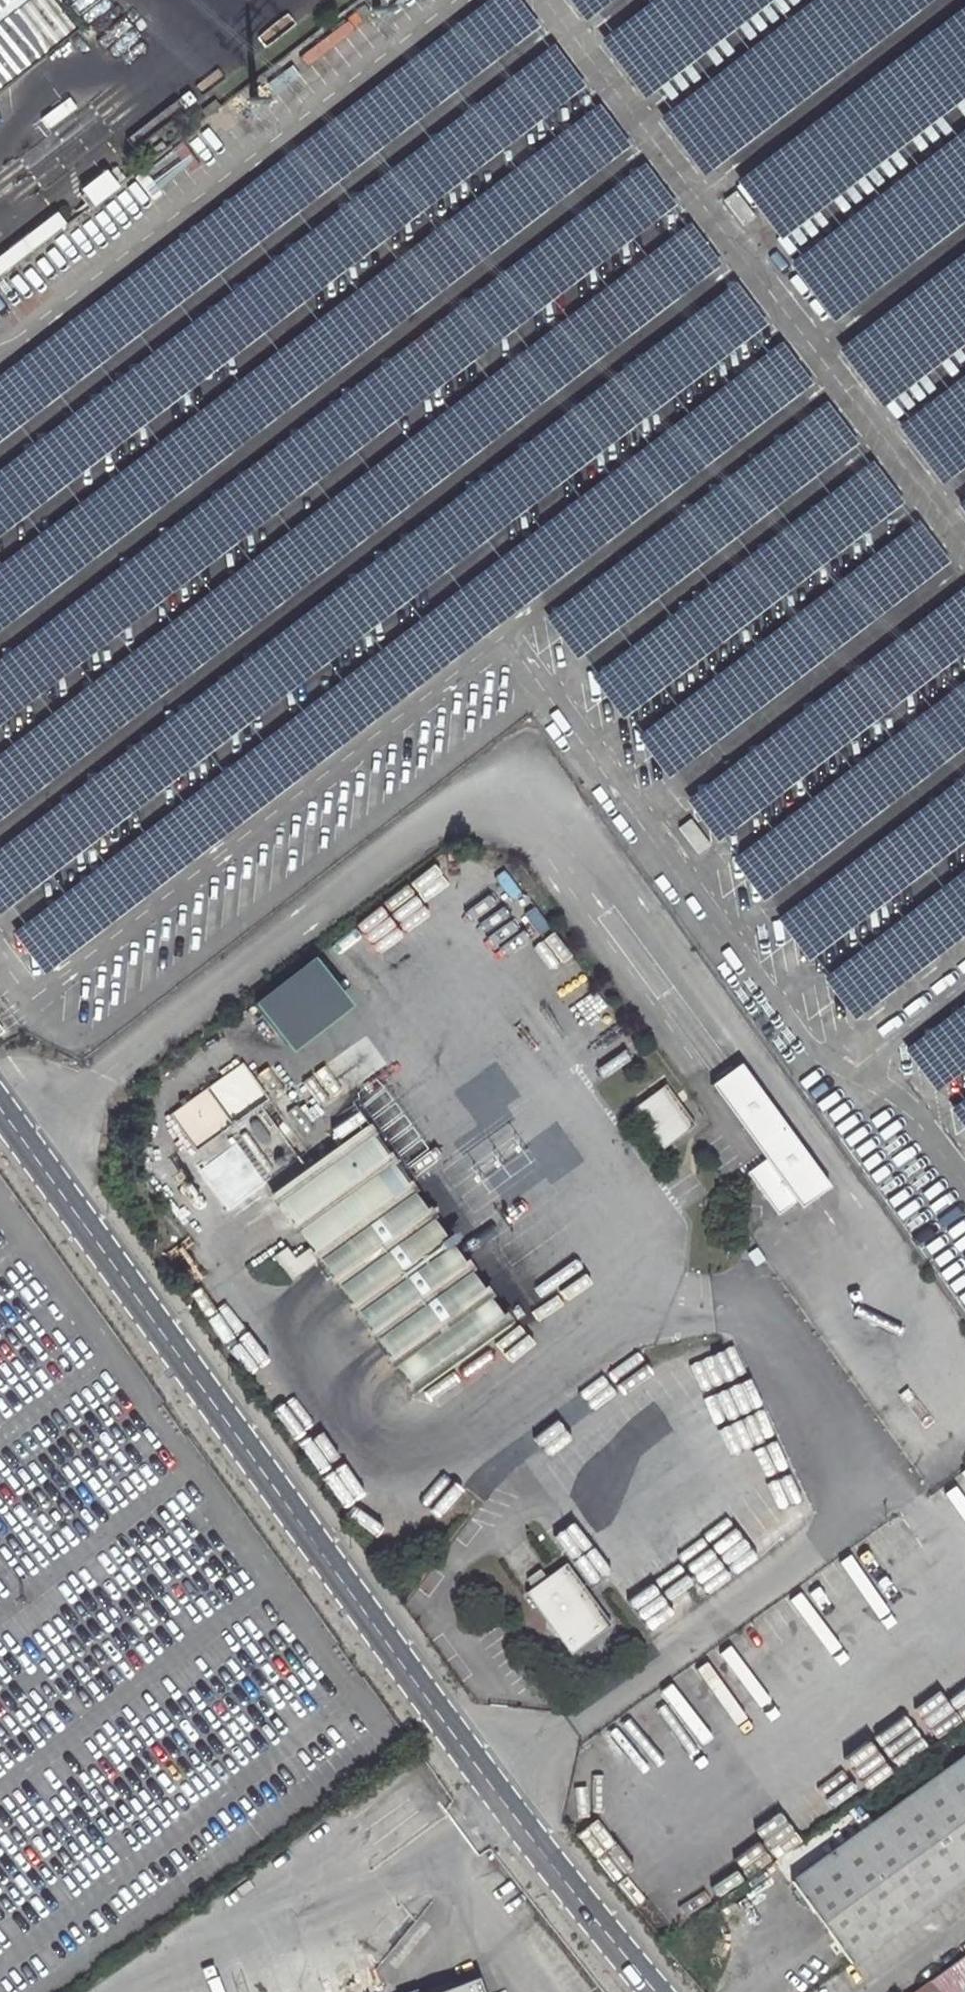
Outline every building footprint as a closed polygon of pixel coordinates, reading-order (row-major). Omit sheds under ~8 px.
[(81,28),(59,0),(0,0),(0,92),(81,28)] [(592,21),(622,0),(576,0),(592,21)] [(705,170),(942,0),(642,0),(649,9),(606,40),(649,99),(662,89),(677,110),(667,118),(705,170)] [(0,384),(0,641),(14,630),(23,545),(31,555),(10,477),(34,459),(87,496),(118,452),(125,460),(237,374),(227,465),(434,306),(406,303),(381,211),(362,225),(358,212),(286,268),(340,190),(263,210),(307,147),(0,384)] [(115,184),(104,170),(83,186),(94,200),(115,184)] [(67,221),(57,207),(0,251),(0,273),(67,221)] [(955,494),(964,508),(964,487),(955,494)] [(703,788),(693,801),(718,837),(724,836),(825,767),(836,782),(820,802),(817,804),(802,823),(806,845),(816,860),(816,861),(887,812),(902,793),(918,782),(911,772),(909,762),(894,751),(856,757),(854,743),(858,740),(871,723),(858,704),(845,713),(837,703),(824,705),(819,712),(802,715),(791,729),(788,730),(703,788)] [(48,967),(310,774),(274,779),(271,791),(181,806),(178,817),(161,793),(144,790),(134,805),(139,806),(113,810),(115,803),(85,797),(83,806),(72,814),(69,830),(43,849),(41,841),(0,903),(0,915),(122,825),(135,827),(138,844),(96,875),(106,882),(99,887),(97,879),(35,925),(59,921),(47,940),(24,935),(48,967)] [(856,1016),(964,937),(964,784),(948,796),(941,798),(916,817),(921,815),(801,902),(805,901),(782,917),(811,957),(823,954),(836,943),(858,937),(866,949),(828,977),(856,1016)] [(324,958),(263,1004),(302,1054),(363,1008),(324,958)] [(739,1062),(710,1083),(764,1157),(745,1171),(776,1213),(794,1200),(799,1206),(828,1185),(739,1062)] [(250,1066),(172,1110),(193,1147),(271,1103),(250,1066)] [(695,1123),(666,1084),(634,1109),(663,1148),(695,1123)] [(510,1325),(366,1127),(273,1195),(311,1249),(295,1260),(287,1249),(275,1257),(292,1281),(320,1261),(416,1393),(510,1325)] [(611,1620),(566,1560),(547,1574),(540,1566),(528,1576),(534,1584),(527,1590),(572,1650),(611,1620)] [(793,1881),(851,1960),(964,1878),(964,1756),(793,1881)] [(936,1991),(953,1991),(964,1983),(964,1955),(928,1981),(936,1991)] [(476,1978),(437,1991),(481,1991),(476,1978)] [(928,1981),(913,1991),(936,1991),(928,1981)]
